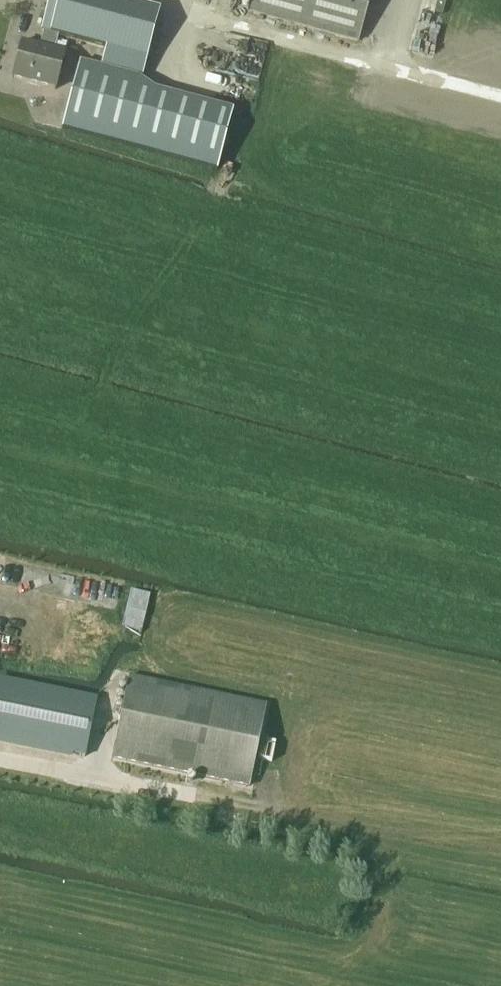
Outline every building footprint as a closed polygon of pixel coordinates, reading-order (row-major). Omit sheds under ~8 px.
[(43,34),(58,38),(106,50),(102,66),(140,79),(158,11),(117,0),(51,0),(43,34)] [(370,0),(253,0),(250,11),(358,41),(370,0)] [(43,34),(39,48),(22,43),(13,78),(54,89),(64,55),(54,52),(58,38),(43,34)] [(80,63),(75,82),(62,129),(203,168),(217,171),(232,112),(219,109),(155,91),(140,79),(80,63)] [(141,632),(149,595),(129,590),(120,627),(141,632)] [(128,676),(111,760),(249,788),(268,705),(128,676)] [(93,701),(0,682),(0,740),(82,756),(93,701)] [(105,719),(107,709),(93,707),(91,717),(105,719)]
